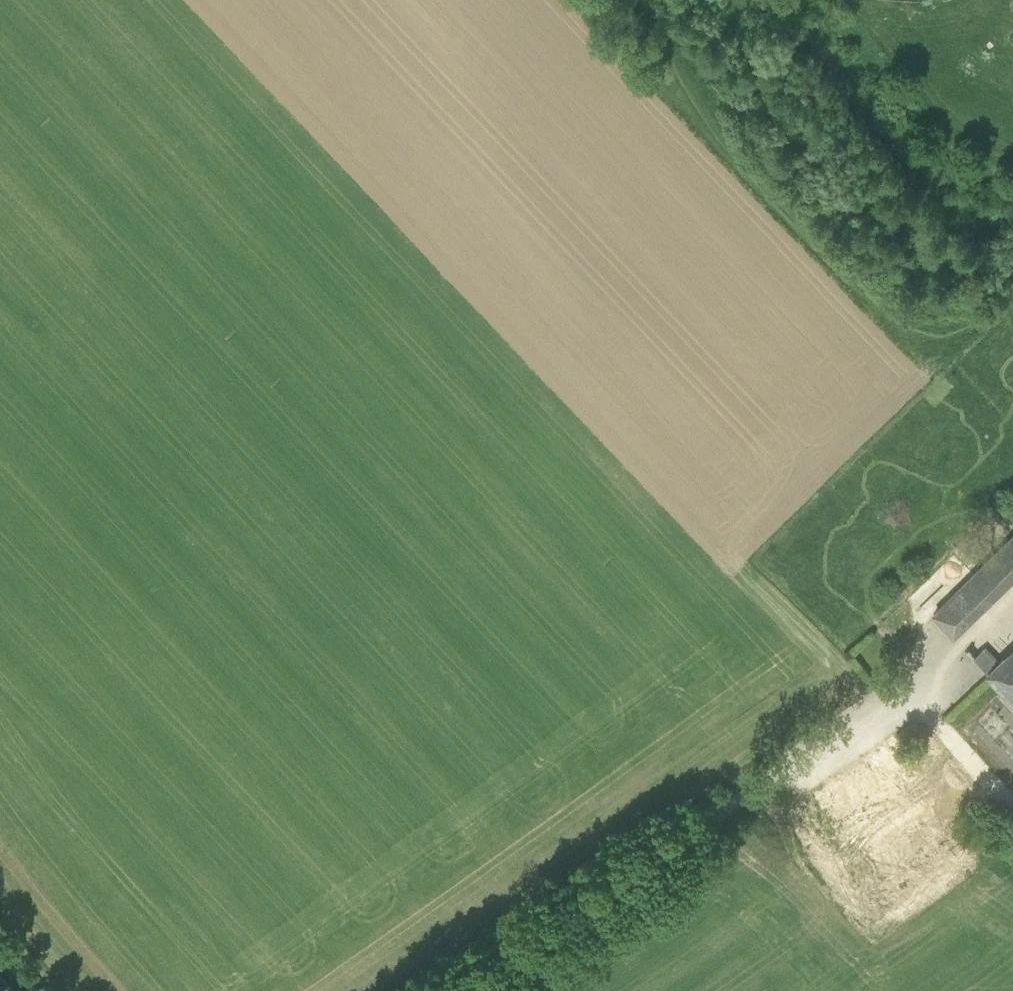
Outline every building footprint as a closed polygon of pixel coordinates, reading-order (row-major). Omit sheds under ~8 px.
[(936,616),(953,635),(1012,576),(1012,536),(934,613),(936,616)] [(974,656),(989,673),(1000,662),(986,645),(974,656)] [(1000,662),(989,673),(988,673),(989,674),(1012,700),(1012,649),(1000,662)] [(893,740),(806,793),(870,896),(957,843),(893,740)]
